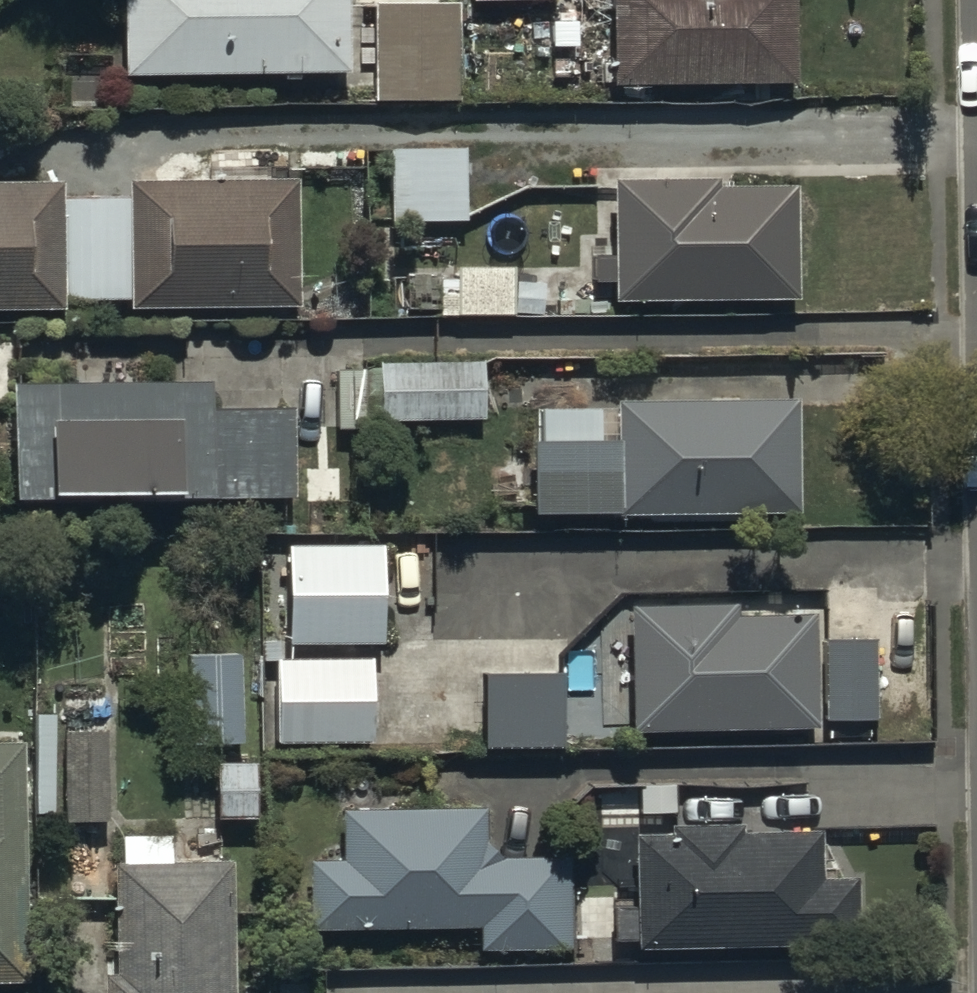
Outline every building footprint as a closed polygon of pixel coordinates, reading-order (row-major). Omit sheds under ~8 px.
[(120,78),(350,76),(349,0),(119,0),(120,78)] [(612,87),(792,85),(791,0),(611,0),(612,87)] [(457,7),(374,7),(375,102),(457,101),(457,7)] [(466,149),(390,148),(390,224),(466,224),(466,149)] [(714,182),(611,183),(612,303),(798,301),(797,189),(714,190),(714,182)] [(64,204),(63,184),(0,185),(0,311),(58,311),(58,303),(64,303),(64,204)] [(64,204),(64,303),(127,303),(127,310),(297,308),(296,184),(127,186),(127,203),(64,204)] [(457,294),(439,294),(439,317),(512,317),(512,314),(541,314),(541,284),(512,284),(512,270),(457,271),(457,294)] [(364,368),(364,416),(378,416),(378,421),(481,423),(482,364),(378,362),(377,368),(364,368)] [(210,382),(9,386),(11,504),(290,500),(289,411),(211,412),(210,382)] [(797,406),(698,406),(617,404),(616,445),(533,443),(533,516),(619,516),(619,519),(797,519),(797,406)] [(381,547),(285,548),(286,646),(383,645),(381,547)] [(631,730),(816,732),(812,619),(733,618),(733,608),(632,607),(631,730)] [(876,642),(824,642),(823,721),(875,722),(876,642)] [(238,654),(186,655),(189,747),(241,745),(238,654)] [(371,664),(274,663),(273,744),(370,746),(371,664)] [(559,674),(481,676),(482,750),(561,749),(559,674)] [(107,703),(63,703),(63,824),(107,824),(107,703)] [(51,717),(32,717),(33,815),(52,815),(51,717)] [(20,748),(0,748),(0,985),(24,985),(20,748)] [(255,766),(214,765),(214,819),(254,819),(255,766)] [(342,862),(306,862),(307,932),(478,930),(479,951),(569,950),(568,861),(498,862),(485,848),(485,814),(342,813),(342,862)] [(671,836),(631,836),(631,948),(856,948),(856,881),(819,881),(819,842),(737,842),(737,828),(671,828),(671,836)] [(119,867),(107,867),(112,991),(102,992),(231,992),(226,862),(169,865),(168,838),(118,840),(119,867)]
